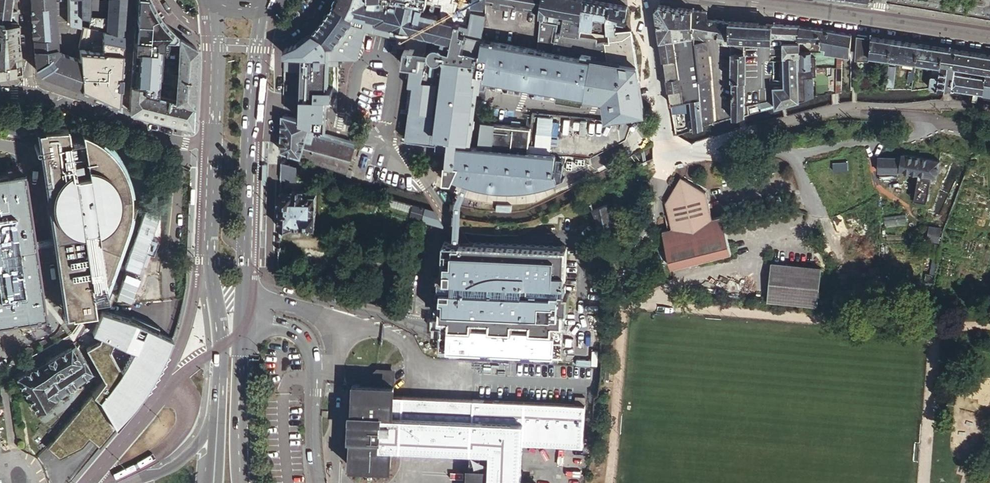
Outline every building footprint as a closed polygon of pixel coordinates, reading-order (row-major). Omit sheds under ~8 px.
[(11,0),(0,0),(0,20),(17,21),(16,11),(9,11),(10,5),(11,0)] [(34,63),(36,63),(36,64),(38,67),(41,71),(43,72),(42,73),(54,76),(80,87),(79,57),(57,49),(54,0),(30,0),(34,63)] [(68,23),(111,31),(123,33),(124,33),(126,0),(108,0),(107,17),(89,14),(90,0),(68,0),(68,23)] [(130,84),(143,85),(143,91),(175,99),(178,65),(179,37),(171,30),(167,25),(163,20),(159,15),(156,11),(154,8),(153,5),(152,3),(150,0),(136,0),(130,84)] [(301,120),(322,133),(324,127),(326,127),(326,118),(326,112),(328,57),(333,57),(349,36),(362,40),(366,27),(367,23),(364,22),(366,17),(377,19),(376,23),(428,35),(452,41),(450,50),(453,51),(452,58),(447,57),(445,77),(438,77),(437,84),(434,115),(410,112),(406,139),(425,142),(436,144),(437,139),(449,140),(457,141),(466,142),(468,128),(470,128),(470,126),(475,91),(476,79),(477,76),(479,61),(471,60),(469,55),(476,57),(477,51),(473,50),(476,35),(468,34),(466,33),(466,32),(461,31),(460,23),(439,17),(439,15),(424,11),(423,11),(424,5),(399,0),(336,0),(335,1),(332,7),(329,12),(326,15),(323,20),(319,24),(316,29),(313,32),(323,42),(314,51),(314,55),(304,54),(302,107),(302,112),(301,120)] [(487,0),(472,0),(472,4),(478,5),(476,21),(483,22),(485,12),(485,8),(485,7),(486,1),(487,0)] [(493,6),(508,9),(509,6),(540,11),(542,0),(487,0),(486,1),(494,3),(493,6)] [(581,22),(582,16),(583,0),(542,0),(540,11),(540,14),(547,15),(548,9),(577,15),(576,21),(581,22)] [(581,26),(608,30),(607,20),(607,19),(607,18),(611,3),(606,2),(595,0),(594,0),(583,0),(582,16),(581,22),(581,26)] [(625,22),(628,6),(616,4),(611,3),(607,18),(607,19),(607,20),(608,30),(616,31),(615,20),(625,22)] [(677,103),(691,100),(701,98),(696,42),(694,28),(693,23),(693,18),(693,9),(686,8),(674,6),(659,4),(656,8),(659,33),(661,41),(670,96),(676,95),(677,103)] [(698,10),(693,9),(693,18),(693,23),(694,28),(696,42),(706,42),(706,33),(712,34),(711,19),(708,18),(707,12),(707,11),(698,10)] [(549,15),(548,25),(558,27),(560,17),(549,15)] [(367,23),(366,27),(375,29),(376,23),(377,19),(366,17),(364,22),(367,23)] [(492,41),(486,79),(520,84),(531,86),(557,91),(555,101),(581,105),(582,103),(587,100),(589,89),(587,87),(590,70),(594,71),(596,60),(603,58),(601,44),(605,44),(605,42),(597,42),(597,39),(580,37),(581,26),(581,22),(576,21),(564,19),(561,32),(561,35),(557,34),(558,32),(558,27),(548,25),(540,24),(537,48),(492,41)] [(730,28),(729,21),(720,20),(711,19),(712,34),(723,36),(723,40),(730,41),(730,28)] [(17,21),(0,20),(0,72),(20,69),(17,27),(17,21)] [(798,39),(800,25),(790,25),(775,24),(731,21),(729,21),(730,28),(730,41),(737,41),(737,37),(773,39),(773,36),(783,36),(784,43),(798,42),(798,40),(798,39)] [(843,53),(851,54),(851,47),(851,46),(852,33),(846,32),(826,29),(800,25),(798,39),(798,40),(817,41),(818,44),(826,46),(826,50),(838,52),(843,53)] [(285,49),(284,54),(304,54),(314,55),(314,51),(323,42),(313,32),(311,33),(308,36),(304,39),(302,41),(299,43),(295,45),(292,46),(290,47),(287,48),(285,49)] [(872,36),(857,34),(857,41),(872,43),(872,36)] [(452,41),(428,35),(422,82),(437,84),(438,77),(445,77),(447,57),(452,58),(453,51),(450,50),(452,41)] [(884,38),(872,36),(872,43),(870,54),(890,57),(892,39),(884,38)] [(175,99),(193,103),(196,47),(193,45),(189,43),(186,41),(183,40),(179,37),(178,65),(175,99)] [(492,41),(481,39),(479,61),(477,76),(476,79),(486,81),(486,79),(492,41)] [(913,60),(915,43),(899,40),(892,39),(890,57),(895,57),(905,59),(913,60)] [(857,55),(870,56),(870,55),(870,54),(872,43),(857,41),(857,55)] [(701,98),(704,121),(714,120),(707,42),(706,42),(696,42),(701,98)] [(763,110),(801,100),(799,52),(798,42),(784,43),(785,86),(775,86),(775,99),(762,103),(763,110)] [(737,44),(731,43),(731,47),(731,49),(731,50),(731,80),(732,80),(733,109),(746,106),(745,44),(737,44)] [(941,61),(944,47),(941,47),(933,45),(923,44),(915,43),(913,60),(933,63),(936,64),(940,64),(941,61)] [(957,49),(944,47),(941,61),(955,64),(955,65),(959,65),(962,50),(957,49)] [(962,50),(959,65),(988,70),(989,60),(989,54),(985,53),(971,51),(962,50)] [(801,100),(814,96),(813,76),(816,76),(816,58),(811,58),(811,52),(799,52),(801,100)] [(895,57),(890,57),(886,89),(892,89),(895,57)] [(867,77),(867,60),(857,60),(858,77),(867,77)] [(932,75),(930,88),(938,89),(942,89),(943,89),(953,89),(955,72),(955,65),(955,64),(941,61),(940,64),(940,72),(935,71),(934,76),(932,75)] [(915,66),(912,65),(910,65),(907,89),(912,89),(915,66)] [(955,72),(953,89),(965,90),(977,92),(979,92),(983,93),(986,78),(982,77),(959,73),(955,72)] [(475,91),(484,92),(486,81),(476,79),(475,91)] [(143,85),(130,84),(129,84),(128,109),(191,126),(193,103),(175,99),(143,91),(143,85)] [(690,121),(691,131),(697,129),(704,127),(704,121),(701,98),(691,100),(693,120),(690,121)] [(733,118),(752,113),(751,105),(746,106),(733,109),(733,118)] [(282,114),(281,150),(349,173),(357,142),(322,133),(301,120),(282,114)] [(622,121),(618,121),(532,114),(531,125),(531,128),(529,146),(529,151),(529,152),(556,155),(591,158),(620,142),(626,139),(623,127),(622,121)] [(22,124),(9,123),(8,134),(21,135),(22,124)] [(489,145),(489,144),(492,125),(482,123),(481,123),(481,127),(489,145)] [(529,146),(531,128),(494,125),(492,149),(529,152),(529,151),(529,146)] [(87,133),(82,130),(87,168),(73,170),(68,138),(67,126),(37,127),(39,146),(36,146),(35,146),(34,146),(33,147),(33,148),(33,149),(33,150),(34,150),(36,151),(37,150),(36,150),(40,149),(53,237),(54,244),(64,314),(94,310),(92,297),(106,295),(104,282),(123,229),(126,223),(128,217),(129,211),(130,205),(130,198),(130,192),(129,186),(127,179),(125,173),(123,168),(120,162),(116,157),(112,152),(108,147),(103,143),(98,139),(93,135),(87,133)] [(488,145),(489,145),(481,127),(479,143),(488,145)] [(79,136),(68,138),(73,170),(87,168),(82,130),(79,136)] [(448,149),(449,140),(437,139),(436,144),(436,148),(448,149)] [(466,146),(466,142),(457,141),(449,140),(448,149),(448,151),(448,155),(447,163),(446,163),(445,180),(449,180),(454,181),(455,177),(457,178),(458,178),(459,179),(460,179),(461,179),(462,180),(463,180),(464,181),(465,181),(467,181),(468,182),(469,182),(470,182),(471,183),(472,183),(474,183),(475,183),(476,184),(477,184),(478,184),(479,184),(480,185),(482,185),(483,185),(484,185),(485,186),(486,186),(487,186),(489,186),(490,186),(491,186),(496,187),(506,188),(513,188),(518,187),(525,187),(533,186),(540,185),(547,183),(552,182),(559,180),(556,173),(555,173),(556,155),(529,152),(492,149),(487,148),(483,147),(479,147),(472,146),(466,146)] [(939,160),(903,153),(902,157),(880,157),(880,179),(898,179),(898,170),(919,174),(931,176),(936,177),(938,166),(939,160)] [(298,184),(299,167),(288,164),(286,163),(284,163),(281,162),(280,178),(298,184)] [(33,240),(24,173),(0,176),(0,324),(45,317),(34,247),(33,240)] [(931,176),(919,174),(914,198),(927,201),(931,176)] [(449,181),(450,182),(451,182),(453,183),(459,185),(465,187),(476,190),(482,191),(484,192),(490,192),(491,192),(491,186),(490,186),(489,186),(487,186),(486,186),(485,186),(484,185),(483,185),(482,185),(480,185),(479,184),(478,184),(477,184),(476,184),(475,183),(474,183),(472,183),(471,183),(470,182),(469,182),(468,182),(467,181),(465,181),(464,181),(463,180),(462,180),(461,179),(460,179),(459,179),(458,178),(457,178),(455,177),(454,181),(449,180),(449,181)] [(706,193),(685,180),(684,179),(680,179),(667,201),(667,202),(669,213),(672,222),(674,229),(664,231),(669,255),(672,267),(732,253),(722,216),(712,219),(706,193)] [(454,225),(453,241),(459,241),(461,217),(462,206),(463,198),(465,187),(459,185),(455,199),(455,204),(454,215),(454,225)] [(280,192),(279,226),(279,227),(280,227),(280,229),(282,231),(289,231),(292,229),(292,227),(293,227),(294,225),(302,226),(316,227),(316,213),(316,195),(309,195),(309,192),(308,192),(308,191),(307,191),(304,190),(292,190),(292,193),(280,192)] [(422,217),(425,207),(413,203),(411,214),(422,217)] [(598,219),(598,231),(616,224),(609,203),(593,208),(598,219)] [(91,383),(105,390),(114,395),(122,400),(132,386),(160,320),(170,258),(172,226),(131,222),(117,263),(133,272),(114,322),(91,383)] [(926,239),(938,241),(942,226),(929,224),(926,239)] [(53,237),(33,240),(34,247),(54,244),(53,237)] [(453,241),(445,240),(441,323),(439,351),(564,355),(569,245),(459,241),(453,241)] [(771,262),(767,299),(818,305),(822,267),(771,262)] [(378,299),(376,306),(388,309),(389,302),(378,299)] [(74,345),(17,378),(29,400),(27,401),(34,408),(37,413),(51,404),(51,405),(58,400),(56,397),(91,373),(83,360),(92,342),(82,337),(76,347),(74,345)] [(353,384),(349,465),(391,467),(392,447),(492,452),(491,470),(470,469),(470,482),(522,482),(524,441),(584,444),(586,403),(472,399),(394,396),(395,371),(380,370),(363,384),(353,384)] [(105,390),(91,383),(64,433),(71,437),(79,441),(105,390)]
